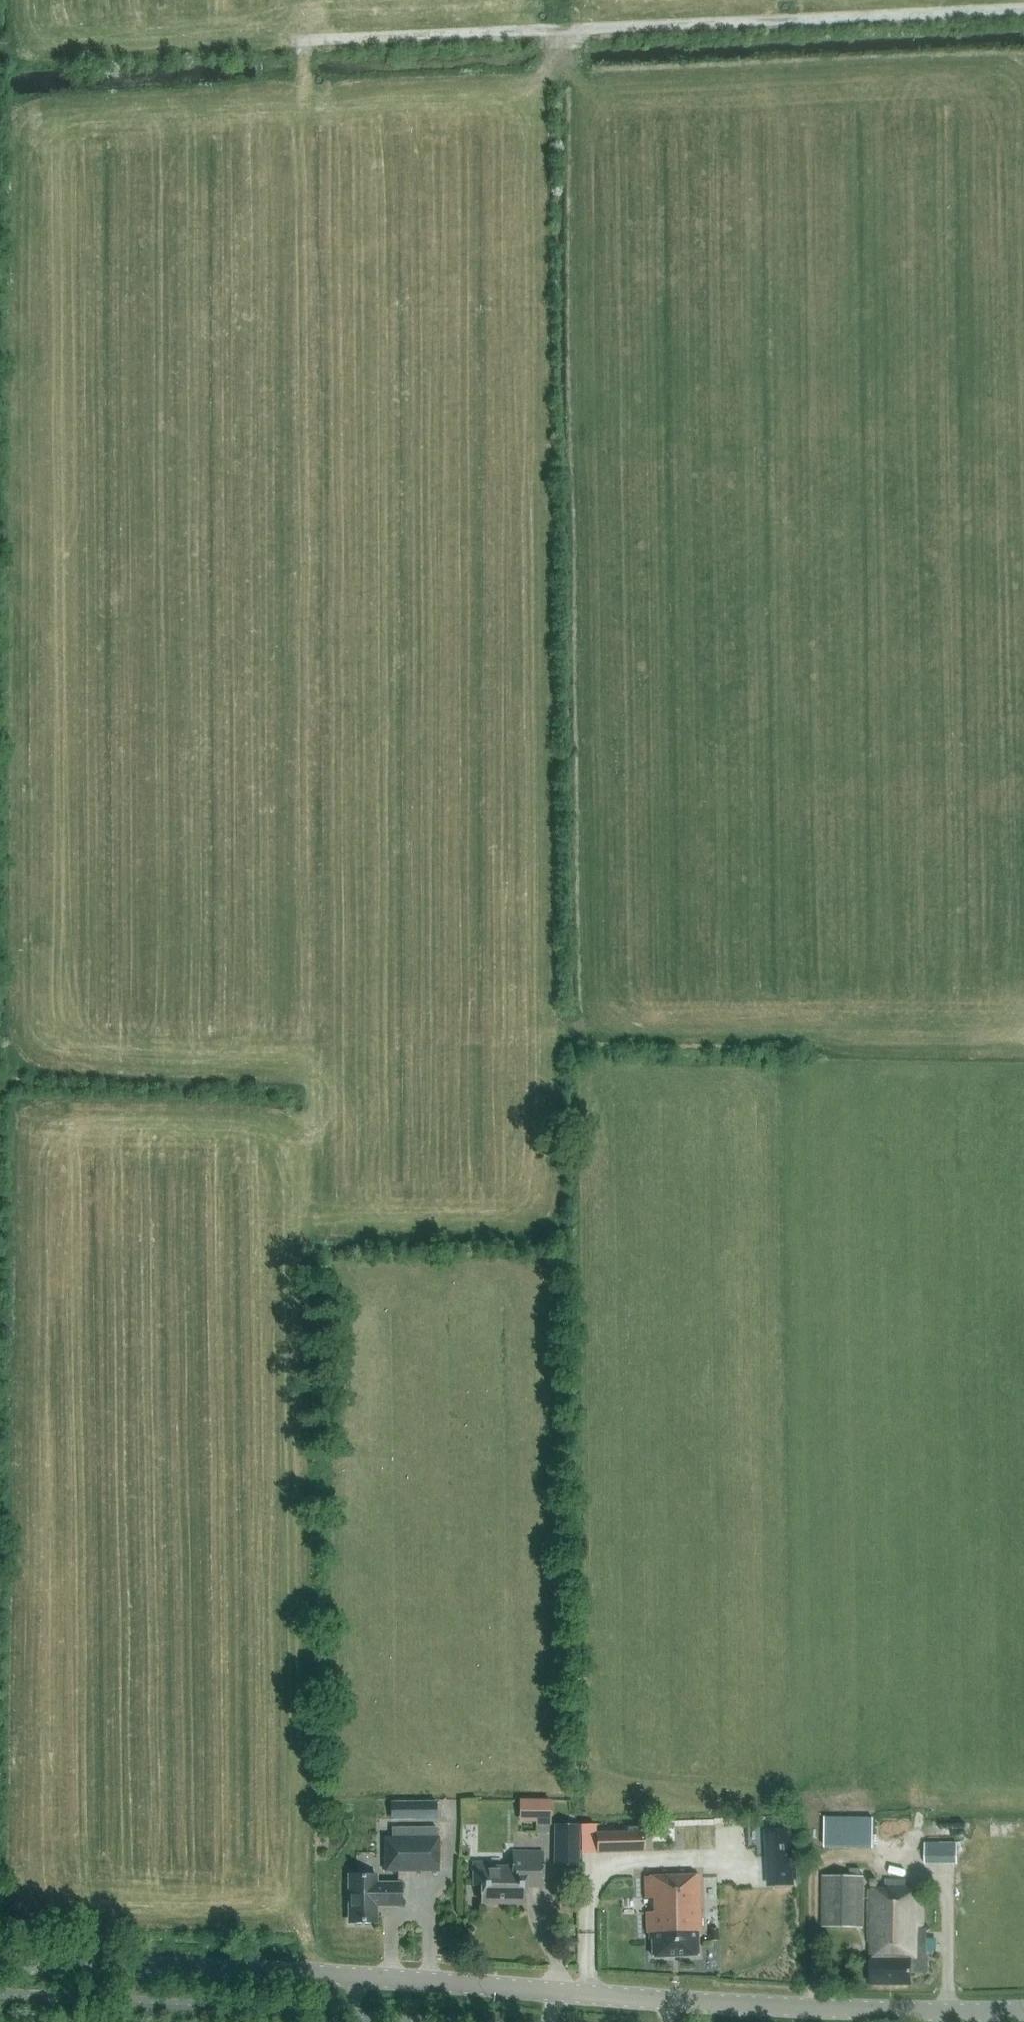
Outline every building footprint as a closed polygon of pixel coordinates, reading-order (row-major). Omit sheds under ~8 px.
[(551,1799),(536,1799),(536,1824),(551,1824),(551,1799)] [(825,1817),(824,1848),(873,1849),(873,1818),(825,1817)] [(579,1825),(555,1824),(554,1864),(578,1865),(579,1825)] [(771,1886),(794,1885),(793,1857),(792,1829),(768,1830),(769,1859),(771,1886)] [(596,1833),(597,1853),(644,1851),(644,1831),(612,1832),(596,1833)] [(438,1838),(384,1838),(384,1872),(438,1872),(438,1838)] [(924,1843),(924,1863),(956,1864),(956,1843),(924,1843)] [(480,1886),(480,1904),(522,1904),(522,1887),(539,1887),(539,1852),(512,1852),(511,1869),(472,1869),(472,1885),(480,1886)] [(350,1906),(349,1922),(372,1923),(372,1908),(377,1903),(380,1906),(399,1906),(399,1883),(375,1883),(375,1875),(347,1875),(347,1906),(350,1906)] [(699,1875),(645,1877),(646,1898),(653,1898),(654,1912),(646,1912),(647,1932),(652,1932),(653,1957),(698,1955),(697,1930),(701,1930),(699,1875)] [(849,1875),(821,1875),(820,1926),(861,1927),(862,1875),(861,1875),(849,1875)] [(922,1891),(866,1890),(866,1943),(870,1943),(869,1983),(912,1984),(912,1973),(927,1973),(928,1958),(925,1958),(925,1929),(921,1929),(922,1891)]
